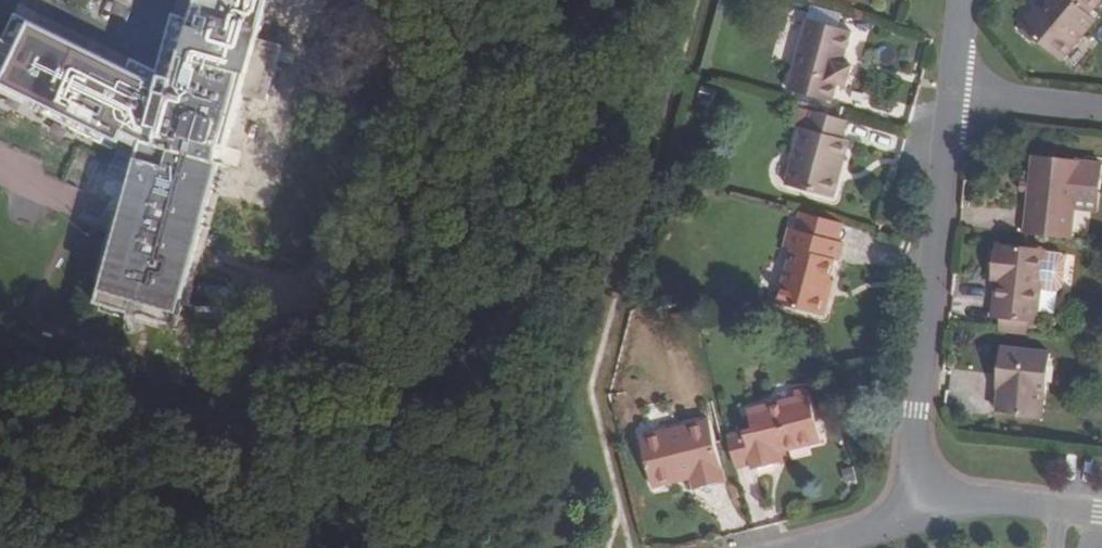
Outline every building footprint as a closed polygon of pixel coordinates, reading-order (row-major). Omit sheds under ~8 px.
[(259,40),(269,0),(198,0),(192,21),(171,16),(151,86),(17,28),(0,68),(0,92),(140,153),(96,306),(177,328),(223,165),(218,163),(222,148),(227,149),(243,95),(269,102),(284,47),(259,40)] [(1036,8),(1032,4),(1016,24),(1055,56),(1090,16),(1082,10),(1091,0),(1043,0),(1036,8)] [(838,60),(848,27),(804,15),(783,87),(827,99),(832,81),(842,82),(847,63),(838,60)] [(832,155),(839,157),(845,137),(836,134),(842,117),(808,108),(803,124),(795,123),(779,180),(829,194),(834,174),(827,172),(832,155)] [(1019,229),(1066,233),(1072,181),(1096,183),(1099,157),(1076,154),(1076,151),(1030,147),(1019,229)] [(834,174),(839,157),(832,155),(827,172),(834,174)] [(1096,183),(1072,181),(1070,203),(1093,205),(1096,183)] [(788,223),(830,235),(835,217),(793,206),(788,223)] [(815,288),(819,274),(825,253),(831,254),(835,237),(830,235),(788,223),(781,221),(776,240),(784,243),(768,296),(814,310),(820,290),(815,288)] [(992,279),(988,312),(996,313),(1023,316),(1033,318),(1036,284),(1054,286),(1059,283),(1062,254),(1058,249),(1040,247),(1040,245),(992,240),(989,262),(994,262),(992,279)] [(986,278),(992,279),(994,262),(989,262),(986,278)] [(815,288),(820,290),(824,274),(819,274),(815,288)] [(1023,316),(996,313),(994,326),(1021,328),(1023,316)] [(999,381),(997,381),(993,404),(1036,409),(1039,386),(1043,386),(1047,347),(996,342),(993,367),(1001,367),(999,381)] [(991,381),(997,381),(999,381),(1001,367),(993,367),(991,381)] [(769,442),(780,439),(816,429),(805,381),(792,383),(793,389),(745,400),(750,421),(741,423),(749,452),(751,459),(772,453),(769,442)] [(723,471),(706,411),(639,429),(651,478),(688,469),(691,479),(723,471)] [(749,452),(741,423),(724,427),(731,457),(749,452)] [(783,450),(780,439),(769,442),(772,453),(783,450)]
